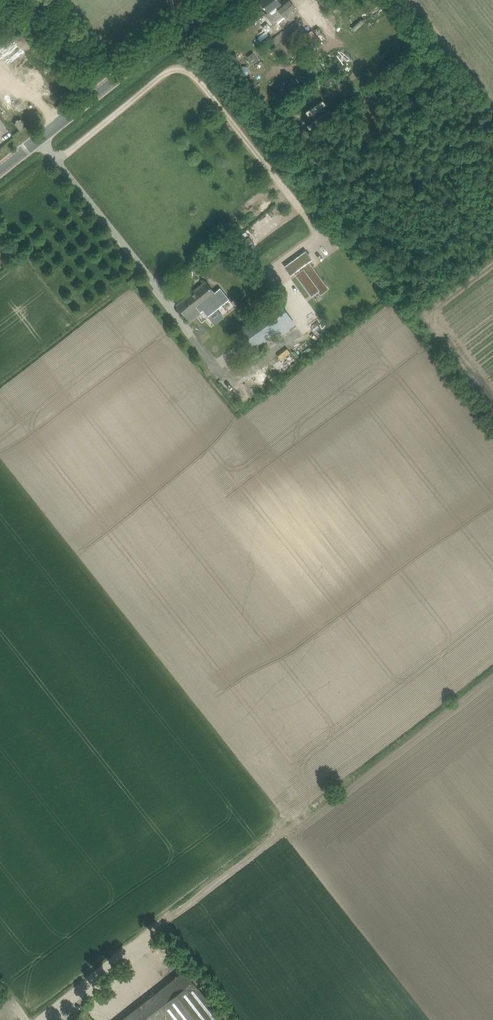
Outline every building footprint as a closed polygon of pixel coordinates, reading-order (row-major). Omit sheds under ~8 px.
[(283,29),(295,19),(293,17),(296,15),(292,10),(296,8),(290,0),(289,0),(282,5),(280,2),(279,0),(260,0),(259,1),(268,12),(269,11),(283,29)] [(289,46),(306,33),(296,20),(262,46),(269,56),(278,49),(285,60),(294,53),(289,46)] [(254,52),(247,57),(252,64),(259,59),(254,52)] [(26,125),(23,121),(21,119),(19,120),(18,119),(15,121),(16,122),(15,123),(20,130),(26,125)] [(297,273),(296,274),(311,295),(318,290),(321,294),(328,288),(308,260),(295,270),(297,273)] [(190,321),(201,312),(202,314),(209,309),(208,307),(210,305),(206,300),(215,293),(205,281),(177,304),(190,321)] [(277,303),(240,329),(253,347),(290,321),(277,303)] [(206,998),(187,973),(125,1019),(178,1019),(206,998)] [(206,998),(178,1019),(223,1019),(206,998)]
